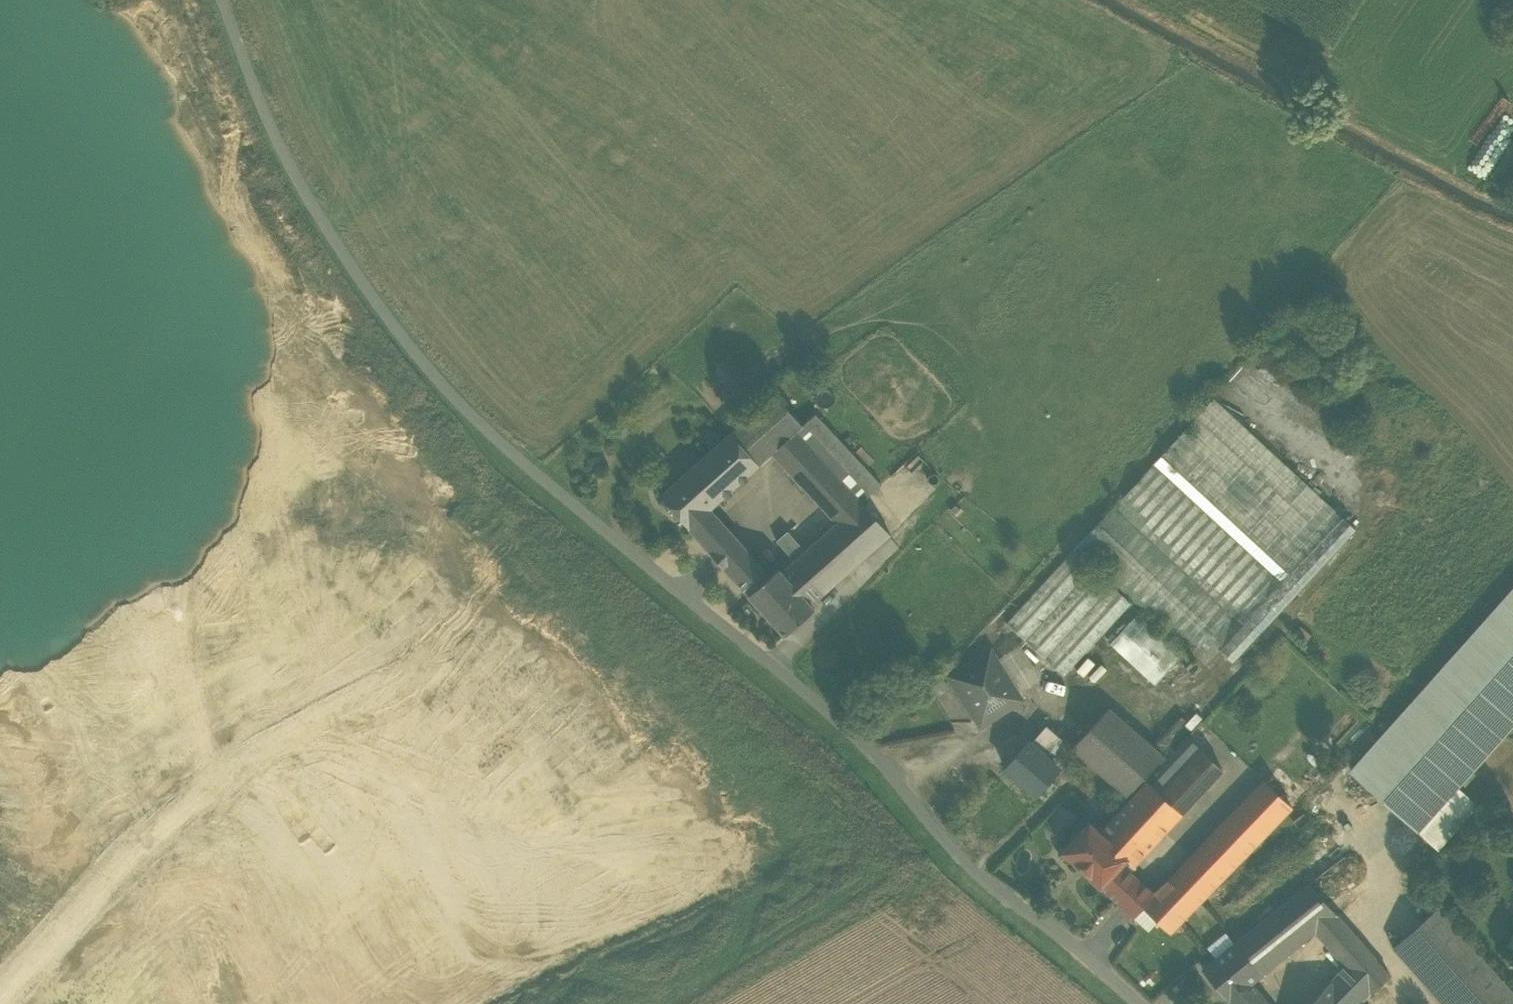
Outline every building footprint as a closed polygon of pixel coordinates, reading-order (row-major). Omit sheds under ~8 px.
[(775,395),(731,434),(758,465),(772,453),(796,431),(803,425),(775,395)] [(1343,518),(1214,402),(1076,547),(1195,657),(1205,666),(1220,650),(1343,518)] [(881,485),(815,414),(803,425),(796,431),(861,501),(862,502),(881,485)] [(861,501),(796,431),(772,453),(837,524),(837,523),(861,501)] [(731,434),(661,496),(675,513),(689,528),(711,509),(730,492),(759,466),(758,465),(731,434)] [(861,501),(837,523),(837,524),(806,551),(794,561),(782,572),(811,605),(890,534),(862,502),(861,501)] [(735,537),(711,509),(689,528),(712,554),(712,555),(713,556),(735,537)] [(1343,518),(1220,650),(1233,662),(1356,529),(1343,517),(1343,518)] [(806,551),(788,531),(777,541),(794,561),(806,551)] [(735,537),(713,556),(723,567),(745,547),(735,537)] [(745,547),(723,567),(724,568),(749,595),(770,576),(745,547)] [(1131,603),(1073,550),(1006,623),(1063,676),(1131,603)] [(749,595),(748,595),(750,597),(783,634),(783,635),(784,636),(815,609),(811,605),(782,572),(779,569),(770,576),(749,595)] [(1350,770),(1418,830),(1512,724),(1512,588),(1350,770)] [(1167,644),(1135,615),(1109,644),(1154,685),(1181,657),(1167,644)] [(1186,651),(1172,639),(1167,644),(1181,657),(1186,651)] [(990,651),(970,664),(977,676),(997,663),(990,651)] [(1195,657),(1186,668),(1195,677),(1205,666),(1195,657)] [(997,663),(977,676),(970,664),(950,677),(981,725),(1020,700),(997,663)] [(1163,756),(1108,708),(1071,748),(1126,796),(1163,756)] [(1046,725),(1030,744),(1045,758),(1062,739),(1046,725)] [(1030,744),(1027,742),(1005,767),(1037,795),(1059,770),(1045,758),(1030,744)] [(1201,749),(1160,793),(1181,814),(1222,770),(1201,749)] [(1306,793),(1278,766),(1264,781),(1292,808),(1306,793)] [(1263,780),(1168,880),(1195,907),(1292,808),(1264,781),(1263,780)] [(1147,781),(1100,832),(1127,857),(1126,859),(1134,865),(1181,814),(1160,793),(1147,781)] [(1063,806),(1046,822),(1063,839),(1080,823),(1063,806)] [(1100,832),(1089,822),(1062,852),(1100,887),(1101,887),(1122,864),(1126,859),(1127,857),(1100,832)] [(1122,864),(1101,887),(1121,905),(1142,882),(1122,864)] [(1168,880),(1153,893),(1154,894),(1181,922),(1195,907),(1168,880)] [(1142,882),(1121,905),(1133,917),(1142,907),(1154,894),(1153,893),(1142,882)] [(1309,883),(1203,969),(1229,1001),(1252,983),(1315,932),(1336,914),(1309,883)] [(1154,894),(1142,907),(1170,933),(1181,922),(1154,894)] [(1437,908),(1392,948),(1443,1003),(1510,1003),(1512,1001),(1512,993),(1437,908)] [(1336,914),(1315,932),(1325,943),(1346,926),(1336,914)] [(1346,926),(1325,943),(1336,956),(1357,938),(1346,926)] [(1389,974),(1357,938),(1336,956),(1346,966),(1369,993),(1389,974)] [(1369,993),(1346,966),(1312,1003),(1356,1003),(1369,993)] [(1229,1002),(1231,1003),(1246,1003),(1259,993),(1252,983),(1229,1001),(1229,1002)] [(1246,1003),(1268,1003),(1259,993),(1246,1003)]
